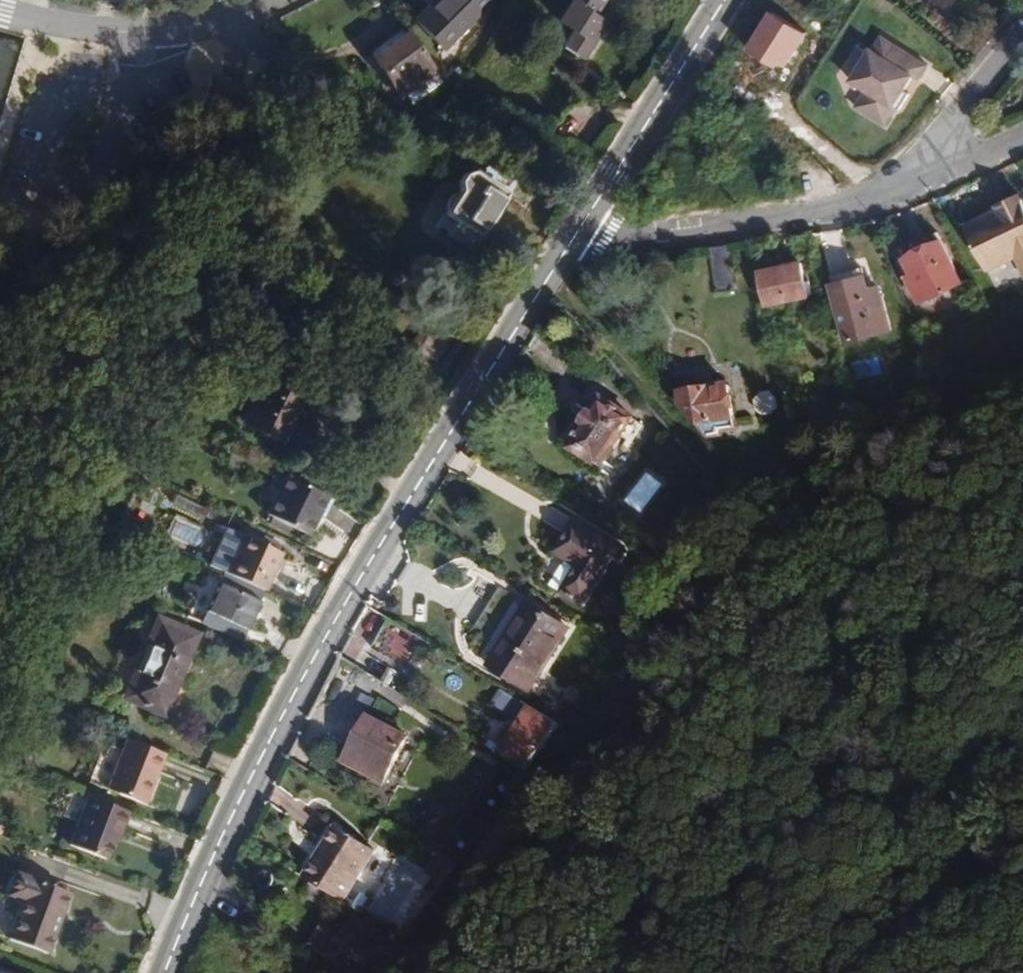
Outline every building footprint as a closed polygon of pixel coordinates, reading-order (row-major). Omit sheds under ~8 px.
[(488,3),(484,0),(435,0),(439,4),(433,12),(427,6),(412,21),(442,51),(488,3)] [(603,25),(579,9),(582,4),(594,12),(602,0),(568,0),(554,23),(568,32),(559,47),(579,61),(603,25)] [(368,44),(387,30),(380,21),(361,35),(368,44)] [(400,107),(442,88),(414,27),(372,46),(400,107)] [(916,83),(925,69),(881,39),(872,52),(870,51),(849,82),(864,92),(853,108),(882,129),(893,111),(896,114),(904,102),(898,98),(901,93),(910,79),(916,83)] [(248,114),(255,88),(211,77),(200,118),(218,123),(222,107),(248,114)] [(904,102),(907,97),(901,93),(898,98),(904,102)] [(476,237),(506,195),(474,173),(460,174),(454,184),(456,195),(449,195),(443,204),(445,212),(443,216),(476,237)] [(1018,197),(962,223),(983,270),(1013,256),(1022,278),(1022,207),(1018,197)] [(960,283),(935,233),(897,251),(910,275),(905,278),(917,303),(960,283)] [(734,292),(727,247),(706,250),(712,294),(734,292)] [(806,298),(799,263),(755,272),(762,306),(806,298)] [(889,331),(877,287),(867,289),(861,267),(827,276),(844,343),(889,331)] [(1016,379),(1012,370),(997,377),(1001,386),(1016,379)] [(278,443),(302,394),(265,374),(239,424),(278,443)] [(732,428),(726,386),(677,392),(680,410),(705,437),(718,435),(718,429),(732,428)] [(627,449),(642,426),(598,397),(589,412),(569,400),(564,407),(578,417),(564,438),(569,441),(566,444),(603,469),(619,444),(627,449)] [(644,469),(620,506),(643,520),(667,483),(644,469)] [(306,538),(316,517),(322,520),(332,501),(282,476),(262,515),(306,538)] [(581,606),(617,548),(574,520),(554,553),(565,560),(549,586),(581,606)] [(262,592),(279,554),(240,536),(224,575),(262,592)] [(240,642),(262,592),(224,575),(220,573),(198,625),(240,642)] [(527,691),(566,629),(526,603),(487,667),(527,691)] [(160,715),(193,637),(155,620),(122,698),(160,715)] [(398,659),(410,635),(388,624),(376,648),(398,659)] [(565,678),(589,642),(576,633),(552,669),(565,678)] [(488,665),(499,647),(491,642),(480,660),(488,665)] [(523,770),(554,723),(528,707),(500,756),(523,770)] [(381,784),(406,738),(369,717),(342,763),(381,784)] [(143,805),(163,754),(123,738),(118,751),(102,744),(86,783),(143,805)] [(480,798),(497,773),(489,767),(471,792),(480,798)] [(467,847),(513,784),(497,773),(480,798),(471,792),(461,806),(468,811),(451,835),(467,847)] [(121,828),(127,812),(84,795),(65,844),(103,859),(110,841),(115,826),(121,828)] [(323,838),(295,825),(288,840),(316,853),(323,838)] [(116,842),(121,828),(115,826),(110,841),(116,842)] [(343,903),(375,853),(334,826),(302,877),(311,883),(329,894),(343,903)] [(456,862),(467,847),(451,835),(440,851),(456,862)] [(429,900),(454,865),(440,856),(427,874),(433,879),(427,887),(431,890),(425,898),(429,900)] [(46,955),(68,893),(15,873),(7,895),(20,900),(6,939),(46,955)] [(320,908),(329,894),(311,883),(303,896),(320,908)] [(401,940),(380,926),(376,933),(354,918),(341,939),(322,928),(311,945),(344,967),(354,952),(369,961),(366,966),(377,972),(381,972),(401,940)]
